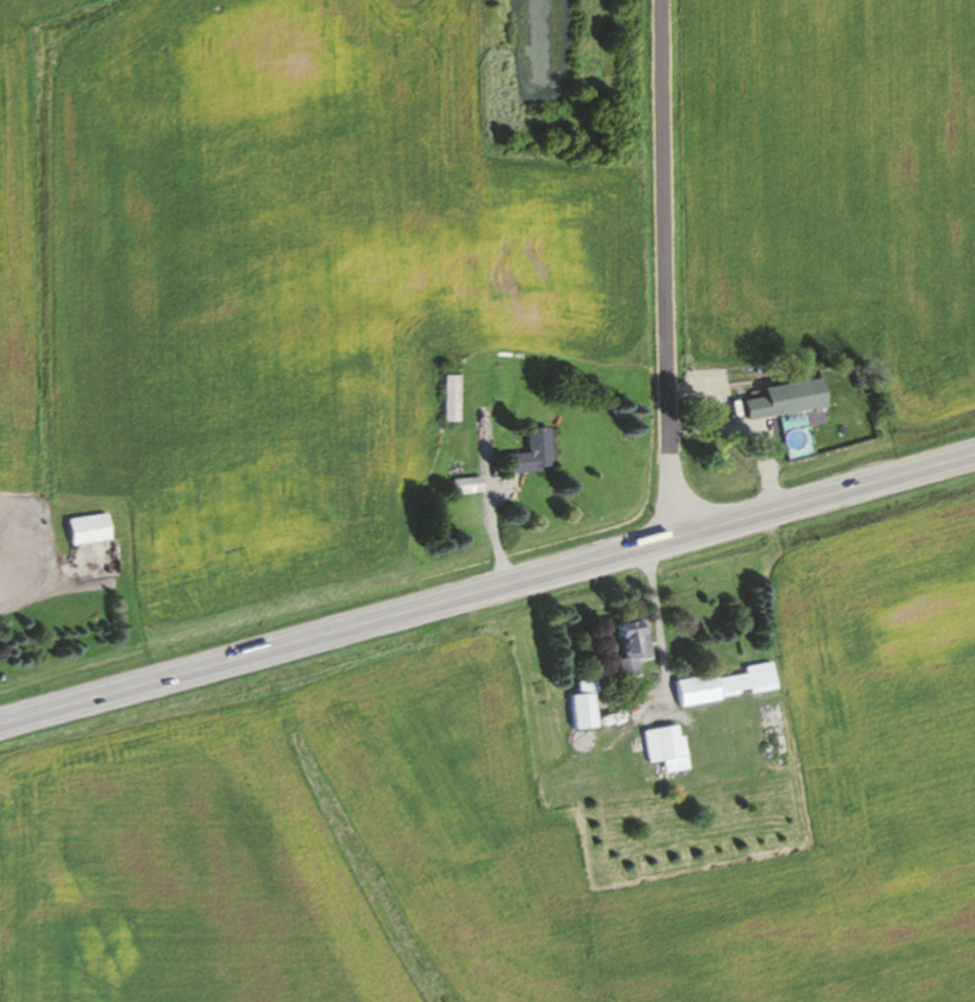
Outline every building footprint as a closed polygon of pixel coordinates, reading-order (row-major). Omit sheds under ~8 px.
[(438,425),(455,425),(455,378),(438,378),(438,425)] [(757,391),(758,400),(738,403),(740,422),(819,411),(815,382),(757,391)] [(500,476),(547,474),(545,431),(521,432),(522,457),(500,458),(500,476)] [(66,523),(71,549),(109,543),(105,517),(66,523)] [(645,659),(640,622),(611,626),(616,662),(614,663),(617,681),(636,678),(633,661),(645,659)] [(772,694),(768,666),(740,669),(741,675),(671,684),(674,708),(772,694)] [(568,699),(571,734),(597,731),(593,683),(575,685),(577,698),(568,699)] [(640,734),(646,767),(659,765),(661,778),(684,774),(677,728),(640,734)]
